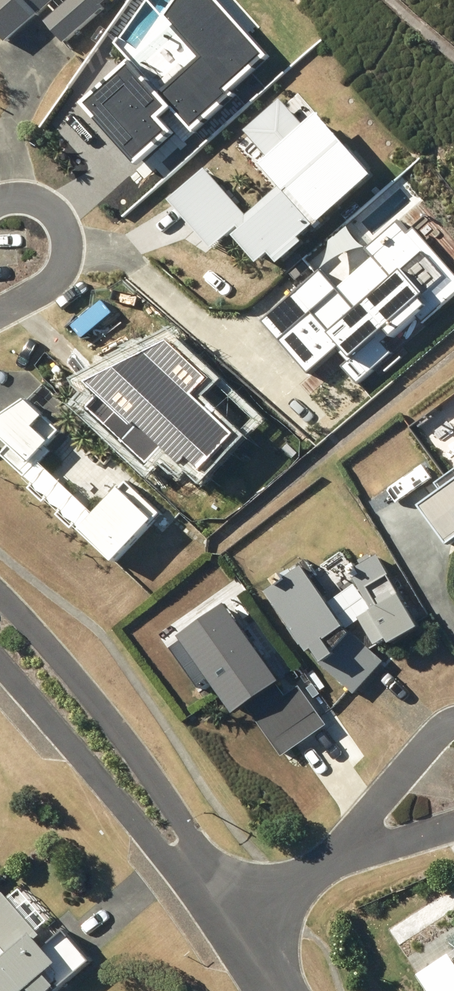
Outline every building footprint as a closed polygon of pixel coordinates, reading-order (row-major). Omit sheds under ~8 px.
[(8,37),(49,2),(55,9),(46,16),(65,39),(105,5),(102,2),(104,0),(0,0),(0,28),(8,37)] [(311,115),(253,165),(307,227),(365,177),(311,115)] [(344,361),(338,366),(353,383),(386,354),(370,336),(376,330),(383,337),(409,314),(416,322),(453,289),(453,278),(410,228),(405,232),(394,219),(361,248),(379,268),(342,300),(316,270),(257,322),(302,373),(332,347),(344,361)] [(127,374),(136,384),(132,389),(152,408),(118,444),(156,480),(162,474),(168,480),(177,471),(170,465),(190,443),(200,452),(227,423),(184,383),(198,369),(162,336),(127,374)] [(35,464),(48,451),(42,445),(54,432),(21,399),(12,409),(5,401),(0,406),(0,447),(1,448),(0,450),(0,458),(73,530),(71,531),(105,564),(153,515),(120,483),(88,515),(35,464)] [(412,507),(440,546),(453,536),(453,477),(412,507)] [(350,567),(354,575),(350,578),(382,638),(410,623),(373,555),(350,567)] [(260,592),(300,654),(304,651),(313,666),(316,664),(350,694),(379,661),(347,632),(342,637),(297,568),(260,592)] [(179,636),(230,710),(244,700),(280,754),(324,724),(298,686),(287,693),(226,604),(179,636)] [(20,990),(21,990),(43,990),(45,989),(47,990),(50,990),(83,962),(57,932),(35,950),(28,942),(35,936),(0,896),(0,951),(2,953),(0,955),(0,990),(18,990),(20,990)] [(450,970),(442,957),(410,978),(419,990),(453,990),(453,967),(450,970)]
